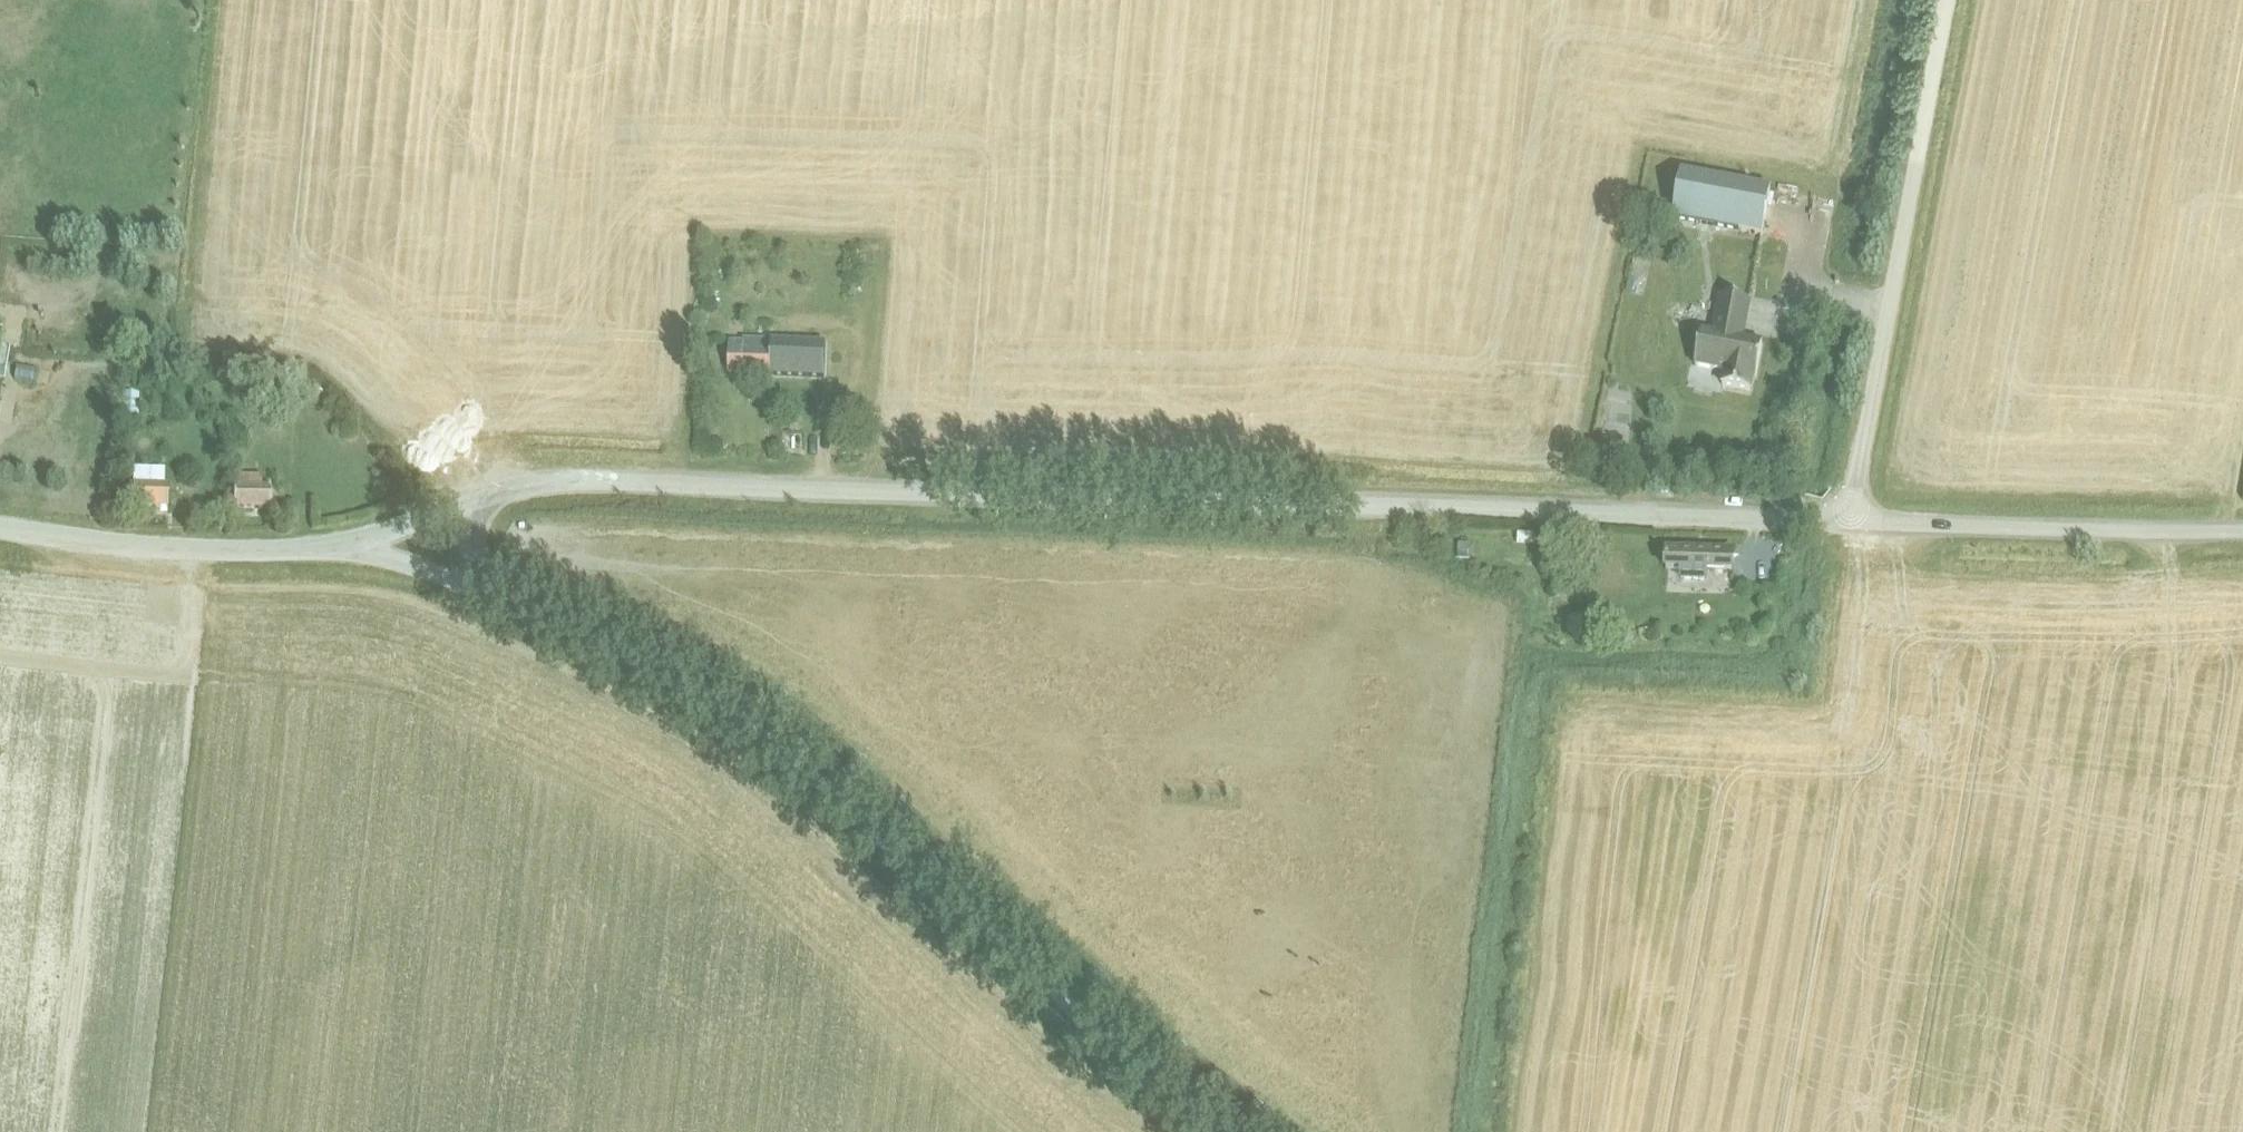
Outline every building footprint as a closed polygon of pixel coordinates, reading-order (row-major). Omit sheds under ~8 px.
[(1682,173),(1673,219),(1761,236),(1770,189),(1682,173)] [(1741,341),(1749,302),(1721,296),(1713,336),(1700,333),(1694,366),(1724,372),(1722,386),(1750,391),(1752,377),(1755,378),(1762,345),(1741,341)] [(730,340),(728,373),(792,375),(823,376),(824,340),(742,337),(742,340),(730,340)] [(5,382),(11,349),(0,347),(0,381),(5,382)] [(16,368),(14,380),(35,384),(37,371),(16,368)] [(140,395),(124,395),(124,417),(139,417),(140,395)] [(263,475),(235,476),(235,510),(271,510),(271,489),(263,489),(263,475)] [(165,486),(135,485),(134,507),(168,508),(169,486),(165,486)] [(1471,544),(1458,543),(1458,559),(1470,560),(1471,544)] [(1732,554),(1666,552),(1665,571),(1681,571),(1681,580),(1706,581),(1706,571),(1732,572),(1732,554)]
